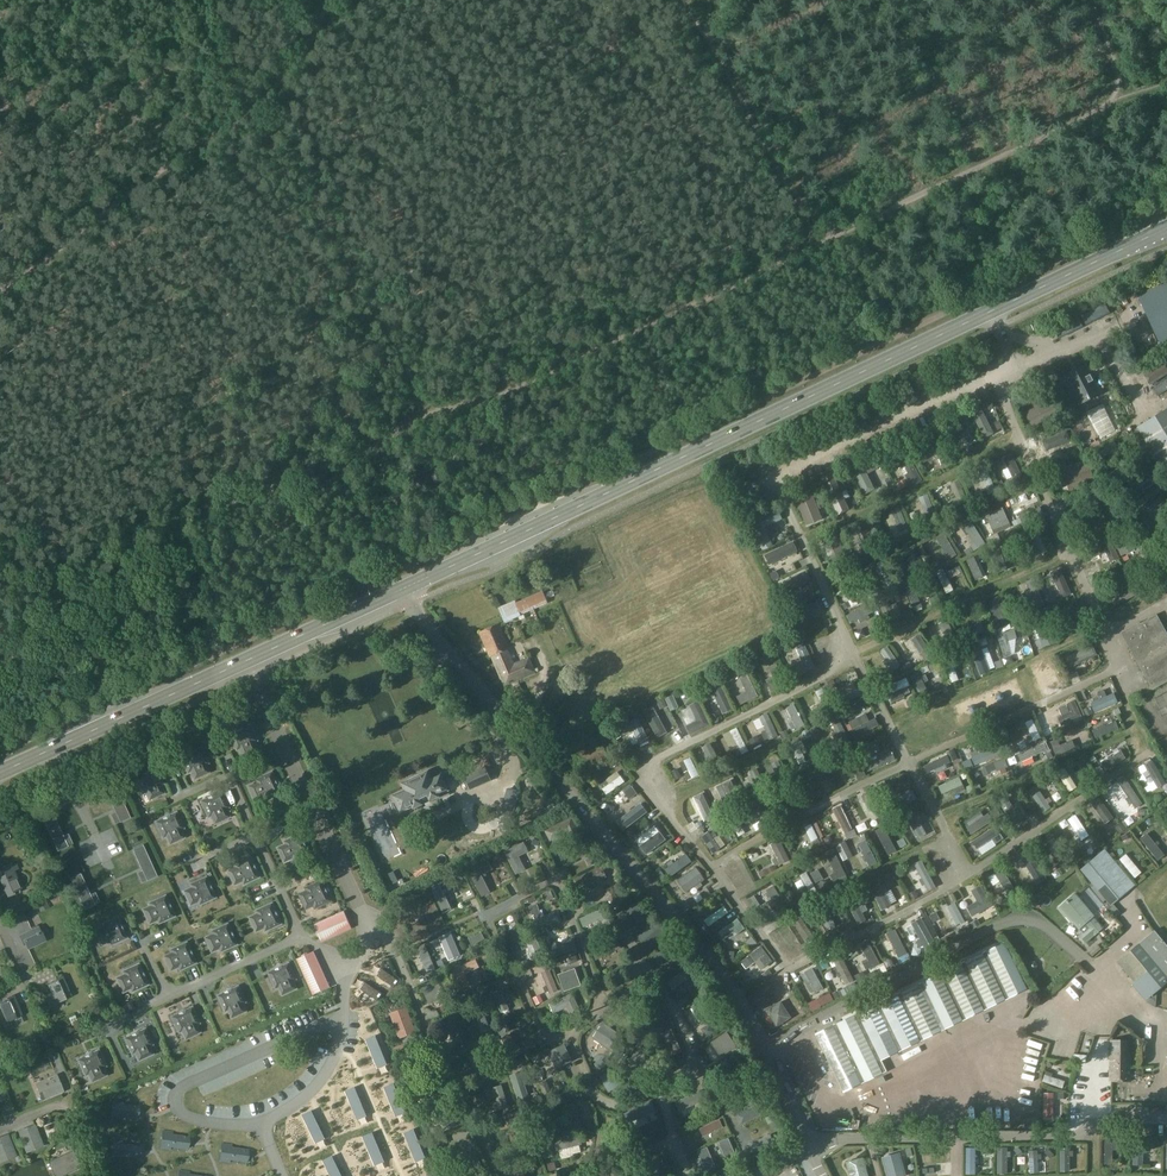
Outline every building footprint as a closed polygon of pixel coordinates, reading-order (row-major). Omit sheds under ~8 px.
[(1137,295),(1160,346),(1166,343),(1166,282),(1137,295)] [(1078,400),(1098,390),(1086,367),(1065,377),(1067,381),(1059,385),(1066,399),(1075,395),(1078,400)] [(1102,405),(1086,414),(1100,438),(1116,429),(1102,405)] [(1159,468),(1166,463),(1166,408),(1135,427),(1159,468)] [(996,435),(1006,431),(996,409),(987,413),(996,435)] [(949,463),(937,435),(919,443),(922,451),(932,446),(942,467),(949,463)] [(969,455),(975,452),(969,435),(962,437),(969,455)] [(914,485),(922,481),(907,454),(902,456),(899,459),(908,474),(905,476),(908,481),(911,479),(914,485)] [(1010,484),(1022,478),(1017,469),(1021,467),(1015,457),(1000,465),(1010,484)] [(862,464),(852,469),(865,494),(874,490),(867,474),(877,469),(873,461),(863,466),(862,464)] [(1086,481),(1092,479),(1087,461),(1056,470),(1062,488),(1067,486),(1069,491),(1087,485),(1086,481)] [(1117,475),(1103,487),(1109,494),(1123,483),(1117,475)] [(885,504),(893,500),(882,478),(875,481),(885,504)] [(969,503),(959,481),(951,485),(957,499),(948,503),(951,510),(969,503)] [(901,489),(893,493),(897,500),(905,496),(901,489)] [(1010,503),(1012,513),(1033,507),(1031,498),(1010,503)] [(1144,509),(1158,528),(1166,522),(1166,508),(1160,498),(1144,509)] [(820,504),(812,507),(821,530),(828,527),(820,504)] [(926,504),(920,507),(928,525),(934,523),(926,504)] [(1010,527),(1002,507),(989,513),(997,532),(1010,527)] [(1022,524),(1043,515),(1039,508),(1026,514),(1025,511),(1018,514),(1020,517),(1019,517),(1022,524)] [(762,550),(772,545),(766,533),(775,529),(773,523),(782,519),(777,510),(749,522),(753,532),(754,531),(762,550)] [(892,520),(900,539),(908,535),(901,516),(892,520)] [(974,543),(970,546),(973,551),(985,544),(968,518),(961,523),(964,528),(962,529),(966,535),(968,534),(974,543)] [(853,561),(851,556),(846,558),(838,537),(830,540),(835,553),(832,554),(834,560),(837,559),(839,566),(853,561)] [(769,565),(797,551),(793,542),(764,556),(769,565)] [(946,567),(954,563),(943,542),(935,546),(946,567)] [(999,548),(992,550),(1000,573),(1007,570),(1001,555),(1004,554),(1003,550),(1000,551),(999,548)] [(1051,558),(1048,549),(1032,554),(1031,550),(1026,552),(1031,565),(1051,558)] [(1085,569),(1098,566),(1099,570),(1109,568),(1105,554),(1083,559),(1085,569)] [(1145,581),(1150,578),(1147,570),(1155,567),(1150,558),(1137,564),(1130,568),(1141,590),(1148,587),(1145,581)] [(970,585),(960,563),(951,567),(957,581),(953,582),(957,590),(951,592),(954,599),(971,592),(968,585),(970,585)] [(1067,566),(1059,569),(1064,581),(1060,583),(1063,590),(1068,589),(1068,590),(1076,586),(1067,566)] [(807,569),(783,580),(787,590),(811,579),(807,569)] [(1034,604),(1042,601),(1033,579),(1025,582),(1028,589),(1025,591),(1028,601),(1032,599),(1034,604)] [(1119,592),(1109,597),(1114,605),(1135,594),(1131,585),(1127,588),(1123,581),(1116,585),(1119,592)] [(915,595),(922,592),(917,582),(905,588),(916,612),(922,609),(915,595)] [(498,608),(504,623),(519,617),(520,620),(525,618),(523,614),(548,603),(543,591),(515,603),(515,600),(498,608)] [(1128,601),(1120,604),(1125,618),(1133,615),(1128,601)] [(873,603),(846,616),(850,624),(859,619),(860,621),(866,619),(864,616),(876,611),(873,603)] [(801,630),(824,620),(819,609),(796,618),(801,630)] [(1078,609),(1071,613),(1081,633),(1088,629),(1078,609)] [(1127,635),(1132,643),(1127,645),(1135,658),(1137,657),(1144,670),(1142,671),(1145,677),(1147,675),(1148,677),(1146,679),(1164,669),(1166,674),(1166,634),(1156,614),(1140,623),(1139,622),(1139,623),(1141,627),(1127,635)] [(1050,620),(1035,624),(1042,647),(1056,643),(1050,620)] [(491,656),(504,687),(536,673),(529,657),(515,663),(508,648),(509,648),(499,624),(479,632),(490,656),(491,656)] [(1014,629),(996,635),(1004,658),(1012,655),(1007,642),(1017,639),(1014,629)] [(925,659),(933,653),(916,631),(908,637),(920,653),(910,661),(913,667),(924,659),(925,659)] [(798,676),(815,667),(804,644),(796,649),(803,663),(794,668),(798,676)] [(883,649),(881,651),(886,659),(883,661),(888,667),(890,665),(894,670),(897,669),(900,666),(887,647),(883,649)] [(980,655),(972,659),(981,683),(990,679),(980,655)] [(955,658),(944,663),(952,683),(958,680),(953,667),(958,665),(955,658)] [(771,692),(785,685),(776,665),(769,669),(773,677),(766,680),(771,692)] [(741,704),(758,696),(748,673),(740,677),(746,692),(737,696),(741,704)] [(918,673),(911,677),(921,697),(928,694),(923,683),(928,681),(925,675),(920,678),(918,673)] [(906,678),(882,689),(886,697),(901,689),(904,695),(910,693),(907,687),(909,686),(906,678)] [(719,682),(711,687),(724,714),(732,710),(719,682)] [(506,690),(518,713),(530,707),(519,684),(506,690)] [(845,689),(838,692),(842,703),(864,694),(861,688),(847,694),(845,689)] [(1094,703),(1091,704),(1095,713),(1118,703),(1114,694),(1100,700),(1098,696),(1092,699),(1094,703)] [(841,705),(843,710),(864,703),(862,698),(841,705)] [(690,735),(710,726),(699,701),(690,705),(697,721),(686,726),(690,735)] [(1061,726),(1081,717),(1074,701),(1066,704),(1070,712),(1057,718),(1061,726)] [(652,706),(643,711),(657,738),(667,733),(652,706)] [(951,715),(958,731),(970,726),(963,709),(951,715)] [(774,738),(778,736),(767,714),(763,715),(760,718),(765,730),(761,732),(765,740),(769,738),(770,740),(774,738)] [(837,716),(830,719),(836,732),(831,734),(835,742),(837,740),(840,739),(843,746),(850,743),(837,716)] [(859,721),(850,725),(853,730),(851,731),(854,738),(879,726),(875,719),(861,726),(859,721)] [(1041,737),(1033,719),(1030,721),(1026,722),(1031,735),(1026,737),(1029,742),(1041,737)] [(249,745),(258,741),(251,725),(230,734),(237,750),(247,746),(249,745)] [(742,754),(748,751),(737,728),(730,731),(739,748),(735,750),(738,756),(742,754)] [(1057,739),(1050,742),(1053,748),(1053,749),(1056,756),(1075,748),(1072,740),(1059,746),(1057,739)] [(644,742),(637,746),(642,755),(649,751),(644,742)] [(983,753),(972,758),(975,765),(1001,755),(997,744),(981,750),(983,753)] [(180,757),(188,773),(197,769),(199,768),(208,763),(201,747),(180,757)] [(1129,747),(1099,761),(1103,769),(1133,756),(1129,747)] [(797,751),(791,754),(800,773),(806,770),(797,751)] [(892,752),(864,764),(868,772),(895,760),(892,752)] [(782,756),(769,762),(778,781),(791,776),(782,756)] [(856,756),(848,759),(854,771),(849,774),(852,779),(856,777),(857,779),(865,776),(856,756)] [(947,756),(924,766),(927,773),(935,770),(937,773),(944,770),(942,766),(950,763),(947,756)] [(1015,765),(1011,766),(1014,774),(1034,765),(1030,758),(1022,761),(1020,756),(1013,760),(1015,765)] [(470,790),(490,781),(489,778),(496,775),(487,758),(462,769),(464,775),(463,775),(470,790)] [(996,761),(974,770),(977,776),(984,774),(985,776),(991,774),(992,776),(1000,773),(998,768),(999,768),(996,761)] [(1147,771),(1143,774),(1147,781),(1151,778),(1158,789),(1165,784),(1152,761),(1148,763),(1144,766),(1147,771)] [(761,791),(767,788),(755,767),(750,770),(756,781),(753,783),(756,789),(759,787),(761,791)] [(154,788),(163,784),(156,768),(135,777),(143,793),(152,789),(152,790),(154,789),(154,788)] [(261,791),(265,800),(282,793),(272,772),(256,779),(260,788),(260,789),(261,791)] [(438,794),(448,790),(441,774),(432,779),(428,772),(403,783),(406,791),(394,796),(401,811),(413,806),(414,808),(439,797),(438,794)] [(607,795),(625,782),(621,776),(609,785),(606,780),(600,784),(603,789),(607,795)] [(1064,776),(1057,779),(1067,801),(1074,797),(1064,776)] [(959,777),(939,787),(942,794),(955,788),(957,793),(965,790),(959,777)] [(737,803),(743,800),(732,778),(726,781),(733,795),(729,796),(733,804),(736,802),(737,803)] [(1124,778),(1118,782),(1128,797),(1125,799),(1129,805),(1132,803),(1135,809),(1142,804),(1124,778)] [(132,816),(117,785),(107,789),(122,820),(132,816)] [(1120,801),(1121,800),(1115,790),(1099,799),(1118,830),(1133,821),(1120,801)] [(870,801),(865,803),(868,809),(873,807),(876,814),(883,811),(874,791),(866,794),(870,801)] [(896,800),(892,801),(896,809),(916,799),(912,791),(900,797),(897,792),(893,794),(896,800)] [(201,801),(208,817),(217,813),(217,814),(220,813),(219,812),(228,808),(221,792),(201,801)] [(1024,797),(1033,820),(1045,815),(1036,792),(1024,797)] [(1007,798),(999,803),(1013,826),(1021,821),(1014,810),(1018,807),(1016,804),(1012,806),(1007,798)] [(701,824),(709,821),(700,799),(692,802),(701,824)] [(979,805),(960,816),(964,823),(976,816),(978,820),(984,817),(981,813),(983,812),(979,805)] [(836,808),(833,810),(844,833),(848,832),(852,829),(841,806),(836,808)] [(388,807),(381,811),(388,822),(395,817),(388,807)] [(640,810),(614,825),(619,834),(645,820),(640,810)] [(156,822),(163,838),(172,833),(172,834),(175,833),(174,832),(183,828),(176,812),(156,822)] [(69,845),(54,813),(45,818),(59,849),(69,845)] [(914,816),(907,820),(918,839),(925,835),(920,827),(924,824),(919,815),(915,818),(914,816)] [(573,817),(546,831),(551,841),(568,833),(574,845),(585,839),(573,817)] [(730,828),(738,844),(761,832),(755,820),(737,829),(736,825),(730,828)] [(1074,823),(1066,828),(1080,849),(1088,845),(1074,823)] [(995,827),(972,842),(977,849),(992,839),(994,842),(996,840),(997,842),(1002,839),(999,835),(1000,835),(995,827)] [(644,846),(649,853),(671,836),(666,829),(651,841),(647,837),(642,841),(645,846),(644,846)] [(809,851),(817,849),(813,833),(805,835),(809,851)] [(290,852),(294,862),(310,854),(300,834),(284,841),(289,850),(288,851),(289,853),(290,852)] [(884,836),(876,840),(885,859),(893,855),(884,836)] [(780,865),(789,860),(780,841),(771,845),(777,858),(773,860),(776,866),(780,864),(780,865)] [(505,851),(516,874),(526,869),(519,856),(529,851),(524,842),(505,851)] [(1148,843),(1142,847),(1149,858),(1155,854),(1148,843)] [(143,845),(132,850),(146,883),(158,878),(143,845)] [(1055,870),(1063,866),(1055,846),(1046,849),(1055,870)] [(832,849),(825,853),(839,881),(846,877),(832,849)] [(1105,849),(1096,857),(1080,870),(1091,883),(1088,886),(1114,918),(1121,913),(1113,904),(1136,885),(1105,849)] [(868,875),(875,873),(867,851),(860,854),(868,875)] [(1027,852),(1020,856),(1026,866),(1022,868),(1026,875),(1030,873),(1038,869),(1027,852)] [(251,857),(235,864),(239,873),(238,873),(239,875),(240,875),(244,884),(260,877),(251,857)] [(669,859),(660,866),(664,872),(673,864),(669,859)] [(487,873),(493,870),(489,862),(470,872),(482,896),(491,892),(484,877),(488,875),(487,873)] [(1,867),(5,875),(0,877),(0,879),(8,897),(14,894),(13,892),(22,888),(15,871),(19,869),(16,863),(12,865),(11,863),(1,867)] [(580,890),(607,877),(601,866),(575,879),(580,890)] [(696,867),(677,880),(686,892),(705,879),(696,867)] [(812,895),(817,892),(806,872),(801,876),(808,889),(804,891),(811,905),(816,903),(812,895)] [(81,875),(71,880),(88,916),(98,911),(81,875)] [(191,887),(182,891),(189,907),(198,903),(199,905),(215,898),(206,877),(190,884),(191,887)] [(315,908),(331,901),(322,880),(306,888),(310,897),(309,897),(310,899),(311,899),(315,908)] [(891,880),(884,883),(887,893),(895,890),(891,880)] [(880,884),(871,889),(882,911),(891,906),(880,884)] [(1148,900),(1156,909),(1166,901),(1166,885),(1148,900)] [(978,902),(967,908),(972,916),(991,906),(980,886),(972,891),(976,899),(978,902)] [(775,888),(768,892),(774,901),(770,903),(774,911),(778,909),(781,914),(788,910),(775,888)] [(614,892),(607,897),(614,907),(621,902),(614,892)] [(961,905),(970,902),(966,894),(958,897),(961,905)] [(1092,917),(1093,916),(1075,895),(1060,908),(1072,922),(1073,921),(1078,928),(1079,927),(1084,932),(1080,935),(1085,941),(1101,928),(1092,917)] [(154,914),(158,924),(174,916),(165,896),(149,903),(153,912),(153,913),(153,915),(154,914)] [(854,897),(845,901),(857,925),(866,920),(854,897)] [(649,912),(638,899),(619,915),(629,928),(649,912)] [(410,924),(426,915),(417,901),(401,911),(410,924)] [(694,911),(697,916),(713,907),(710,901),(694,911)] [(266,931),(282,924),(272,903),(256,910),(260,920),(261,922),(266,931)] [(537,928),(561,919),(558,911),(543,917),(538,903),(529,907),(537,928)] [(719,906),(697,921),(707,935),(728,919),(719,906)] [(956,910),(960,917),(966,914),(962,907),(956,910)] [(953,909),(946,913),(957,932),(963,929),(953,909)] [(322,940),(350,928),(343,912),(315,925),(322,940)] [(106,936),(110,945),(126,938),(117,917),(101,925),(105,934),(105,936),(106,936)] [(737,934),(745,929),(738,919),(719,932),(724,939),(735,931),(737,934)] [(667,933),(656,920),(637,936),(648,949),(667,933)] [(809,926),(818,947),(825,944),(817,923),(809,926)] [(220,952),(236,944),(227,924),(211,931),(215,940),(214,941),(215,943),(216,942),(220,952)] [(919,947),(925,943),(915,925),(909,929),(919,947)] [(46,941),(42,932),(41,932),(39,926),(19,935),(22,942),(24,941),(28,950),(46,941)] [(800,951),(809,945),(798,927),(793,931),(798,939),(794,941),(800,951)] [(1117,962),(1134,982),(1132,985),(1147,1003),(1155,1008),(1157,991),(1166,983),(1166,946),(1154,931),(1117,962)] [(450,960),(460,956),(449,932),(439,937),(450,960)] [(546,944),(561,939),(559,932),(544,938),(546,944)] [(535,963),(544,959),(534,933),(518,939),(523,950),(529,948),(535,963)] [(888,939),(896,965),(904,962),(896,936),(888,939)] [(616,939),(592,951),(597,960),(621,948),(616,939)] [(550,958),(577,950),(573,940),(547,949),(550,958)] [(684,954),(673,941),(654,957),(665,970),(684,954)] [(867,941),(860,945),(868,961),(863,964),(866,970),(871,967),(872,968),(880,964),(867,941)] [(179,970),(196,963),(186,942),(170,950),(174,959),(175,961),(179,970)] [(844,1092),(866,1082),(887,1071),(881,1060),(1028,989),(1005,942),(815,1034),(844,1092)] [(761,946),(741,961),(746,969),(759,959),(765,967),(772,961),(761,946)] [(313,993),(329,986),(313,952),(298,959),(313,993)] [(841,954),(832,958),(839,972),(837,974),(839,978),(841,977),(846,985),(854,981),(841,954)] [(476,959),(454,970),(463,988),(471,984),(466,974),(480,967),(476,959)] [(289,963),(268,972),(276,988),(285,984),(285,985),(287,984),(287,983),(296,979),(289,963)] [(132,992),(148,985),(138,964),(122,971),(127,981),(126,981),(127,983),(128,983),(132,992)] [(559,974),(565,991),(582,985),(576,968),(559,974)] [(48,985),(51,993),(45,996),(49,1006),(66,999),(65,998),(71,996),(63,976),(55,979),(56,981),(48,985)] [(822,981),(827,993),(837,989),(832,976),(822,981)] [(546,977),(538,979),(545,1001),(553,998),(546,977)] [(422,987),(429,1004),(446,996),(438,980),(422,987)] [(365,983),(360,990),(378,1003),(383,995),(365,983)] [(640,985),(625,992),(632,1008),(647,1001),(640,985)] [(239,986),(218,995),(225,1011),(235,1007),(235,1008),(237,1007),(237,1006),(246,1002),(239,986)] [(573,993),(550,1004),(555,1014),(568,1008),(572,1017),(582,1013),(573,993)] [(1107,1004),(1112,1002),(1109,993),(1103,995),(1107,1004)] [(841,1005),(850,1000),(847,994),(838,999),(841,1005)] [(17,1018),(16,1018),(22,1015),(14,995),(6,998),(7,1000),(0,1003),(0,1006),(7,1022),(17,1018)] [(707,996),(692,1006),(701,1022),(717,1012),(707,996)] [(1061,996),(1058,1002),(1068,1006),(1071,1000),(1061,996)] [(783,1016),(771,997),(763,1003),(770,1014),(771,1013),(775,1020),(783,1016)] [(1127,1011),(1131,1006),(1123,1000),(1119,1005),(1127,1011)] [(1060,1021),(1065,1009),(1054,1003),(1048,1016),(1060,1021)] [(192,1007),(171,1017),(179,1033),(188,1028),(188,1029),(190,1028),(190,1027),(199,1023),(192,1007)] [(407,1012),(394,1017),(400,1035),(405,1033),(405,1035),(410,1034),(409,1031),(413,1030),(407,1012)] [(993,1034),(1012,1019),(1006,1012),(987,1027),(993,1034)] [(1029,1023),(1037,1031),(1046,1022),(1039,1014),(1029,1023)] [(1117,1027),(1124,1030),(1129,1020),(1116,1014),(1113,1020),(1119,1024),(1117,1027)] [(1094,1028),(1096,1021),(1085,1019),(1084,1025),(1094,1028)] [(610,1049),(620,1034),(604,1023),(594,1038),(610,1049)] [(982,1024),(959,1035),(963,1044),(986,1033),(982,1024)] [(1129,1035),(1135,1027),(1130,1024),(1124,1031),(1129,1035)] [(1136,1028),(1131,1037),(1137,1041),(1138,1038),(1144,1042),(1148,1035),(1136,1028)] [(143,1049),(152,1045),(145,1029),(124,1038),(132,1054),(141,1050),(141,1051),(143,1050),(143,1049)] [(671,1029),(663,1033),(674,1054),(681,1051),(671,1029)] [(728,1032),(712,1042),(722,1057),(738,1047),(728,1032)] [(512,1059),(537,1047),(532,1037),(517,1044),(512,1033),(502,1038),(512,1059)] [(375,1036),(366,1040),(376,1063),(385,1059),(375,1036)] [(1071,1052),(1073,1042),(1060,1039),(1058,1050),(1071,1052)] [(1110,1040),(1110,1083),(1130,1083),(1130,1040),(1110,1040)] [(973,1053),(981,1049),(978,1043),(970,1048),(973,1053)] [(1084,1043),(1082,1055),(1088,1056),(1090,1044),(1084,1043)] [(573,1062),(565,1044),(549,1051),(557,1069),(573,1062)] [(947,1045),(930,1057),(935,1064),(952,1052),(947,1045)] [(96,1070),(106,1066),(98,1050),(78,1060),(85,1076),(94,1071),(95,1072),(97,1071),(96,1070)] [(484,1050),(469,1056),(476,1072),(491,1066),(484,1050)] [(644,1053),(629,1058),(635,1075),(650,1069),(644,1053)] [(412,1054),(403,1058),(413,1083),(422,1080),(412,1054)] [(624,1083),(616,1067),(601,1075),(609,1091),(624,1083)] [(521,1072),(510,1075),(519,1102),(529,1098),(521,1072)] [(58,1075),(36,1083),(42,1100),(64,1092),(58,1075)] [(1063,1097),(1065,1090),(1044,1083),(1042,1090),(1063,1097)] [(394,1084),(384,1088),(394,1111),(403,1108),(394,1084)] [(355,1087),(345,1091),(355,1115),(365,1111),(355,1087)] [(705,1100),(700,1091),(676,1103),(680,1112),(705,1100)] [(988,1114),(997,1110),(990,1093),(980,1097),(988,1114)] [(443,1131),(458,1124),(447,1100),(440,1103),(441,1104),(433,1108),(443,1131)] [(972,1100),(965,1104),(974,1121),(981,1117),(972,1100)] [(139,1118),(141,1105),(114,1101),(111,1114),(139,1118)] [(649,1101),(624,1113),(629,1123),(654,1110),(649,1101)] [(768,1110),(764,1102),(737,1115),(741,1123),(768,1110)] [(311,1111),(302,1115),(314,1138),(323,1134),(311,1111)] [(701,1128),(704,1136),(723,1127),(719,1120),(701,1128)] [(543,1121),(537,1123),(541,1138),(561,1132),(558,1124),(545,1128),(543,1121)] [(18,1131),(27,1153),(44,1146),(36,1124),(18,1131)] [(413,1129),(404,1133),(414,1157),(423,1153),(413,1129)] [(517,1154),(525,1151),(516,1129),(515,1129),(514,1129),(510,1130),(509,1131),(508,1132),(517,1154)] [(191,1136),(165,1132),(163,1145),(189,1149),(191,1136)] [(372,1133),(363,1137),(373,1160),(382,1157),(372,1133)] [(770,1133),(745,1145),(748,1153),(774,1142),(770,1133)] [(8,1134),(0,1138),(0,1164),(17,1157),(8,1134)] [(557,1150),(582,1144),(580,1135),(555,1141),(557,1150)] [(726,1163),(737,1159),(728,1138),(718,1142),(726,1163)] [(142,1145),(116,1141),(114,1154),(140,1158),(142,1145)] [(1122,1150),(1122,1142),(1104,1141),(1104,1163),(1112,1163),(1112,1150),(1122,1150)] [(250,1149),(224,1145),(222,1158),(248,1162),(250,1149)] [(705,1173),(716,1168),(708,1147),(697,1152),(705,1173)] [(81,1168),(73,1150),(49,1161),(56,1175),(63,1175),(81,1168)] [(464,1174),(466,1175),(481,1175),(485,1174),(475,1151),(468,1154),(475,1169),(464,1174)] [(948,1155),(932,1154),(931,1175),(948,1175),(948,1155)] [(323,1161),(331,1175),(342,1175),(332,1156),(323,1161)] [(863,1157),(846,1162),(850,1175),(868,1175),(863,1157)] [(668,1160),(659,1163),(663,1175),(674,1175),(668,1160)] [(972,1163),(965,1162),(964,1175),(972,1175),(972,1163)] [(996,1175),(1005,1175),(1005,1162),(996,1163),(996,1175)]
